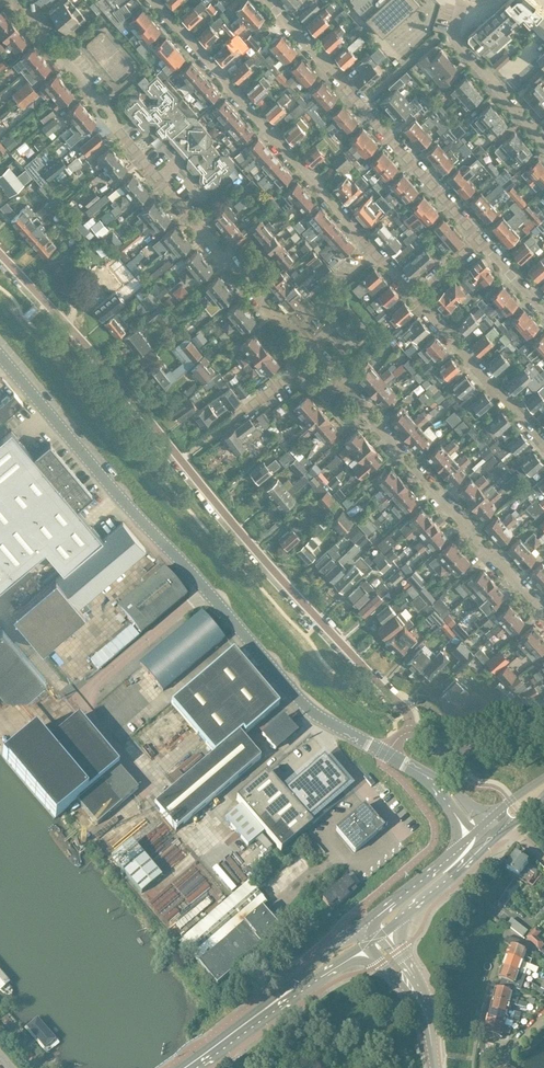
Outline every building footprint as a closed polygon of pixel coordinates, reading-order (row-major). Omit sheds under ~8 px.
[(75,7),(70,0),(59,0),(53,5),(55,7),(49,12),(57,22),(75,7)] [(108,0),(94,0),(108,15),(115,8),(108,0)] [(127,0),(108,0),(115,8),(108,15),(117,25),(125,18),(125,17),(132,11),(124,2),(127,0)] [(209,0),(208,0),(199,0),(181,16),(189,26),(202,15),(197,10),(209,0)] [(231,9),(239,3),(236,0),(233,0),(227,5),(228,6),(231,9)] [(256,8),(249,0),(247,0),(236,10),(240,14),(231,23),(235,27),(256,8)] [(301,0),(281,0),(290,10),(301,0)] [(354,4),(352,5),(356,10),(362,4),(365,8),(360,12),(365,17),(364,18),(381,36),(418,3),(416,1),(417,0),(350,0),(354,4)] [(507,1),(520,16),(530,27),(534,23),(540,30),(542,32),(543,33),(543,9),(538,4),(534,0),(508,0),(507,1)] [(94,10),(99,6),(94,1),(90,5),(94,10)] [(219,1),(214,5),(219,12),(224,7),(219,1)] [(470,31),(465,35),(479,51),(481,49),(484,53),(491,46),(495,50),(501,44),(511,36),(508,31),(512,28),(517,22),(516,21),(520,16),(507,1),(497,10),(483,23),(476,29),(475,27),(470,31)] [(211,14),(217,9),(210,2),(204,7),(211,14)] [(182,4),(178,8),(182,13),(186,9),(182,4)] [(330,12),(334,8),(330,4),(307,24),(316,33),(329,22),(325,18),(330,13),(330,12)] [(73,29),(85,19),(75,7),(57,22),(58,23),(58,25),(60,27),(62,27),(66,32),(72,27),(73,29)] [(252,28),(264,17),(256,8),(235,27),(238,31),(237,32),(239,34),(243,30),(241,29),(248,23),(252,28)] [(338,21),(348,13),(344,8),(334,17),(338,21)] [(10,20),(1,9),(0,10),(0,28),(10,20)] [(138,30),(151,19),(142,9),(128,21),(125,18),(117,25),(122,30),(126,26),(129,29),(134,25),(138,30)] [(236,32),(236,31),(221,14),(217,17),(197,35),(206,45),(218,34),(214,29),(221,23),(231,36),(236,32)] [(145,42),(159,29),(151,19),(138,30),(143,35),(138,40),(141,43),(136,47),(141,53),(148,46),(145,42)] [(18,30),(10,20),(0,28),(0,34),(5,40),(18,30)] [(339,34),(345,29),(340,23),(321,39),(330,49),(343,38),(339,34)] [(362,30),(358,24),(347,33),(352,38),(362,30)] [(14,51),(27,40),(18,30),(5,40),(14,51)] [(238,34),(239,34),(237,32),(233,36),(243,48),(247,44),(238,34)] [(255,50),(260,45),(250,34),(244,39),(255,50)] [(258,49),(255,52),(259,56),(265,64),(289,43),(282,35),(270,46),(274,50),(266,58),(262,54),(258,49)] [(162,57),(174,47),(165,36),(151,49),(148,46),(141,53),(145,58),(151,53),(154,56),(158,61),(162,57)] [(352,51),(363,41),(358,36),(335,56),(344,66),(356,56),(352,51)] [(234,51),(238,47),(231,39),(214,54),(223,64),(235,53),(234,51)] [(293,54),(296,51),(289,43),(265,64),(268,67),(275,75),(279,71),(273,64),(280,57),(284,62),(287,60),(293,54)] [(28,68),(41,57),(32,46),(20,57),(19,56),(12,62),(17,68),(24,63),(28,68)] [(373,67),(386,55),(378,46),(359,63),(363,69),(353,77),(361,87),(378,72),(373,67)] [(167,71),(183,57),(174,47),(162,57),(166,62),(162,65),(167,71)] [(456,66),(449,58),(442,50),(436,55),(431,49),(418,60),(424,66),(427,63),(434,71),(437,74),(433,77),(443,88),(456,77),(451,71),(456,66)] [(498,69),(511,57),(506,52),(494,63),(498,69)] [(248,65),(257,57),(253,53),(231,73),(238,81),(252,69),(248,65)] [(293,54),(287,60),(290,63),(295,57),(293,54)] [(37,78),(50,67),(41,57),(28,68),(33,73),(28,76),(33,81),(37,78)] [(288,85),(309,66),(302,58),(290,68),(295,73),(285,81),(288,84),(288,85)] [(186,80),(198,70),(191,62),(177,74),(180,78),(182,76),(186,80)] [(305,85),(316,74),(309,66),(288,85),(288,84),(285,87),(296,98),(300,95),(295,88),(294,89),(293,87),(301,80),(305,85)] [(270,80),(275,75),(268,67),(263,72),(270,80)] [(543,79),(543,69),(543,67),(533,76),(538,82),(525,93),(534,104),(543,94),(543,86),(543,85),(543,81),(543,80),(543,79)] [(163,81),(166,78),(169,76),(162,69),(156,74),(163,81)] [(190,90),(205,77),(198,70),(186,80),(184,82),(190,90)] [(282,83),(287,79),(280,71),(275,75),(282,83)] [(185,154),(187,157),(186,165),(192,172),(200,172),(199,180),(204,186),(213,186),(219,181),(219,173),(227,174),(233,168),(233,160),(228,155),(220,154),(210,143),(210,135),(195,117),(198,115),(166,78),(163,81),(156,74),(156,73),(148,80),(143,75),(137,81),(150,96),(157,96),(157,104),(149,103),(146,106),(138,97),(130,96),(124,102),(124,110),(141,130),(148,130),(148,122),(156,123),(155,131),(161,136),(169,137),(172,140),(170,141),(183,155),(185,154)] [(51,95),(64,84),(55,74),(42,84),(43,85),(39,88),(43,93),(47,90),(51,95)] [(249,75),(240,82),(245,88),(253,80),(249,75)] [(266,87),(270,83),(263,75),(246,90),(255,100),(260,96),(267,89),(266,87)] [(197,97),(211,85),(205,77),(190,90),(197,97)] [(397,89),(404,82),(399,77),(388,87),(392,92),(380,103),(388,112),(405,97),(397,89)] [(461,97),(473,86),(465,77),(450,90),(454,95),(457,92),(461,97)] [(17,100),(33,87),(27,80),(12,93),(13,95),(8,99),(12,104),(17,99),(17,100)] [(306,110),(330,89),(323,81),(311,91),(315,96),(307,103),(300,95),(296,98),(299,102),(305,110),(306,109),(306,110)] [(60,105),(73,94),(64,84),(51,95),(55,99),(51,103),(56,108),(60,105)] [(204,105),(218,93),(211,85),(197,97),(204,105)] [(466,109),(481,95),(473,86),(461,97),(465,102),(462,104),(466,109)] [(23,106),(39,93),(33,87),(17,100),(23,106)] [(325,107),(337,97),(330,89),(306,110),(316,121),(320,118),(314,110),(321,103),(325,107)] [(283,104),(289,98),(284,93),(264,111),(273,121),(287,108),(283,104)] [(534,104),(542,113),(543,111),(543,94),(534,104)] [(426,95),(420,99),(424,104),(430,99),(426,95)] [(267,104),(260,96),(255,100),(262,108),(267,104)] [(423,107),(422,106),(414,97),(409,102),(405,97),(388,112),(396,121),(409,110),(413,114),(419,109),(420,110),(423,107)] [(219,118),(231,107),(224,99),(210,112),(213,116),(216,113),(219,118)] [(74,122),(87,111),(78,101),(65,111),(66,112),(61,115),(65,120),(70,117),(74,122)] [(295,118),(305,110),(299,102),(289,111),(295,118)] [(438,115),(427,102),(422,106),(423,107),(420,110),(423,114),(425,112),(429,117),(421,124),(416,118),(404,130),(411,139),(438,115)] [(325,123),(321,126),(325,131),(326,132),(326,133),(350,112),(342,104),(331,114),(335,119),(327,126),(325,123)] [(475,118),(470,122),(478,131),(480,129),(485,124),(498,113),(492,106),(490,104),(475,118)] [(441,115),(446,111),(441,105),(436,109),(441,115)] [(224,127),(238,115),(231,107),(219,118),(223,122),(220,124),(224,127)] [(52,109),(40,119),(44,124),(56,114),(52,109)] [(306,120),(311,116),(306,110),(301,115),(306,120)] [(74,132),(65,139),(71,145),(85,133),(84,132),(95,121),(87,111),(74,122),(69,126),(74,132)] [(444,119),(449,115),(446,111),(441,115),(444,119)] [(346,131),(357,120),(350,112),(326,133),(336,145),(340,141),(333,133),(342,126),(346,131)] [(491,136),(506,123),(498,114),(485,124),(490,129),(487,132),(491,136)] [(233,133),(245,122),(238,115),(224,127),(227,131),(229,129),(233,133)] [(440,134),(449,127),(438,115),(411,139),(419,148),(432,137),(427,131),(435,124),(438,127),(436,129),(440,134)] [(48,135),(60,124),(54,117),(41,127),(48,135)] [(303,130),(307,126),(300,118),(283,133),(292,143),(305,132),(303,130)] [(237,143),(251,130),(245,122),(233,133),(236,137),(234,139),(237,143)] [(458,124),(452,130),(455,134),(462,128),(458,124)] [(346,156),(347,155),(370,135),(363,127),(350,138),(353,142),(346,148),(340,141),(336,145),(343,152),(346,156)] [(433,162),(459,139),(458,137),(455,134),(452,130),(449,127),(440,134),(444,139),(448,136),(451,140),(442,148),(437,142),(425,154),(433,162)] [(213,136),(217,133),(213,128),(209,131),(213,136)] [(85,154),(103,139),(97,132),(79,147),(85,154)] [(315,143),(303,154),(312,165),(324,154),(319,149),(328,142),(339,155),(343,152),(336,145),(326,133),(326,132),(322,136),(323,137),(315,144),(315,143)] [(499,146),(495,150),(503,159),(510,152),(523,141),(515,132),(499,146)] [(7,147),(14,140),(9,134),(1,140),(7,147)] [(364,154),(377,143),(370,135),(347,155),(350,159),(356,166),(360,163),(355,157),(361,151),(364,154)] [(38,149),(45,143),(40,137),(33,143),(38,149)] [(244,167),(266,147),(257,137),(246,147),(251,153),(245,158),(239,151),(234,156),(244,167)] [(457,147),(463,142),(459,139),(433,162),(440,171),(457,157),(452,151),(457,147)] [(515,164),(531,150),(523,141),(510,152),(514,157),(511,159),(515,164)] [(471,150),(477,156),(484,149),(479,144),(471,150)] [(105,168),(117,157),(109,147),(96,157),(96,158),(92,161),(96,166),(101,163),(105,168)] [(263,166),(274,156),(266,147),(244,167),(247,171),(259,161),(263,166)] [(368,177),(390,158),(383,150),(370,161),(373,165),(364,172),(368,177)] [(23,165),(27,162),(16,151),(12,154),(23,165)] [(347,155),(346,156),(343,152),(335,159),(332,162),(339,169),(350,159),(347,155)] [(260,186),(283,166),(274,156),(263,166),(268,171),(257,181),(260,186)] [(71,171),(81,162),(77,157),(67,166),(71,171)] [(113,178),(126,167),(117,157),(105,168),(109,172),(104,176),(108,181),(113,177),(113,178)] [(385,177),(397,166),(390,158),(368,177),(373,182),(382,174),(385,177)] [(543,167),(543,165),(538,158),(527,168),(531,172),(525,177),(529,181),(543,167)] [(35,169),(36,163),(32,159),(24,165),(37,179),(41,176),(34,170),(35,169)] [(459,167),(446,178),(454,187),(481,163),(477,159),(471,165),(462,164),(459,167)] [(91,164),(87,161),(87,160),(75,170),(79,175),(91,164)] [(489,171),(495,166),(490,161),(484,166),(489,171)] [(483,173),(487,169),(481,163),(454,187),(462,196),(475,185),(470,179),(479,172),(483,173)] [(280,185),(291,175),(283,166),(260,186),(264,190),(275,180),(280,185)] [(493,176),(499,171),(495,166),(489,171),(493,176)] [(16,177),(8,167),(0,174),(0,182),(6,190),(5,191),(9,196),(23,185),(22,184),(31,177),(25,169),(16,177)] [(543,182),(543,167),(529,181),(536,189),(543,182)] [(512,175),(508,171),(507,170),(502,174),(500,172),(495,177),(501,184),(512,175)] [(388,200),(410,181),(403,173),(390,184),(394,188),(385,196),(388,200)] [(135,175),(133,175),(132,174),(119,184),(124,190),(114,199),(110,202),(113,205),(139,183),(137,179),(137,177),(135,175)] [(345,202),(367,183),(360,174),(352,182),(346,176),(333,187),(339,194),(338,194),(345,202)] [(512,186),(515,183),(510,177),(501,184),(512,196),(517,191),(512,186)] [(405,200),(417,189),(410,181),(388,200),(393,205),(402,196),(405,200)] [(283,211),(305,191),(297,182),(286,191),(282,195),(287,200),(280,206),(273,197),(270,200),(272,203),(275,205),(275,206),(280,212),(282,210),(283,211)] [(144,186),(143,187),(139,183),(113,205),(113,206),(110,209),(115,215),(121,210),(120,209),(129,202),(129,201),(131,199),(135,203),(147,192),(146,191),(146,188),(144,186)] [(48,201),(53,197),(41,184),(36,189),(48,201)] [(476,211),(503,188),(500,184),(494,189),(485,197),(481,191),(468,202),(476,211)] [(369,194),(376,188),(373,185),(365,191),(368,194),(369,194)] [(24,187),(18,193),(20,196),(27,191),(24,187)] [(504,200),(509,195),(503,188),(476,211),(484,220),(497,210),(492,204),(500,196),(504,200)] [(100,196),(99,196),(94,189),(82,199),(88,206),(100,196)] [(233,190),(228,195),(230,197),(231,199),(237,194),(236,193),(233,190)] [(303,211),(314,201),(305,191),(283,211),(286,215),(298,205),(303,211)] [(516,201),(522,196),(517,191),(512,196),(516,201)] [(90,215),(109,198),(105,193),(85,210),(90,215)] [(385,212),(391,207),(380,194),(374,200),(385,212)] [(244,205),(249,201),(244,196),(239,200),(244,205)] [(365,225),(382,209),(370,196),(353,212),(365,225)] [(409,222),(430,204),(423,196),(411,206),(414,210),(405,218),(409,222)] [(58,204),(59,203),(53,197),(48,201),(54,207),(58,204)] [(157,201),(155,201),(153,199),(140,210),(145,215),(135,224),(138,227),(161,209),(158,205),(158,203),(157,201)] [(238,210),(244,205),(239,200),(234,205),(238,210)] [(519,217),(525,212),(515,201),(509,206),(516,213),(507,221),(503,216),(490,227),(498,236),(520,217),(519,217)] [(234,215),(236,214),(227,203),(221,208),(223,211),(212,219),(219,227),(234,215)] [(274,206),(275,206),(275,205),(272,203),(270,204),(273,207),(268,210),(273,216),(279,211),(274,206)] [(64,210),(58,204),(54,207),(53,209),(59,215),(64,210)] [(425,223),(437,212),(430,204),(409,222),(413,227),(422,219),(425,223)] [(29,217),(34,212),(28,205),(11,220),(17,227),(29,217)] [(532,219),(541,211),(537,207),(528,214),(532,219)] [(306,237),(328,217),(320,208),(309,217),(314,223),(302,233),(306,237)] [(166,212),(164,212),(161,209),(138,227),(141,231),(151,222),(156,228),(169,218),(167,216),(168,214),(166,212)] [(532,219),(537,225),(536,225),(540,231),(542,232),(543,230),(543,209),(541,212),(541,211),(532,219)] [(68,228),(76,221),(68,213),(61,219),(68,228)] [(249,223),(254,218),(250,213),(245,217),(249,223)] [(236,218),(234,215),(219,227),(226,235),(236,226),(232,221),(236,218)] [(399,225),(405,221),(400,215),(394,219),(399,225)] [(91,216),(83,223),(87,227),(95,220),(91,216)] [(24,235),(40,221),(36,217),(32,221),(29,217),(17,227),(24,235)] [(326,236),(337,227),(328,217),(306,237),(309,241),(321,231),(326,236)] [(513,228),(522,221),(520,217),(498,236),(506,245),(518,234),(513,228)] [(442,218),(433,226),(442,236),(442,237),(434,244),(442,252),(450,245),(461,236),(453,227),(451,229),(442,218)] [(99,237),(108,229),(99,219),(90,226),(99,237)] [(268,221),(264,224),(260,219),(249,228),(250,229),(256,236),(271,224),(268,221)] [(304,227),(300,222),(298,220),(293,225),(299,232),(304,227)] [(526,233),(535,224),(531,220),(522,228),(526,233)] [(40,228),(44,225),(40,221),(24,235),(31,242),(43,231),(40,228)] [(403,230),(409,226),(405,221),(399,225),(403,230)] [(393,227),(389,230),(382,222),(371,231),(380,242),(395,230),(393,227)] [(269,231),(273,227),(271,224),(256,236),(263,244),(273,235),(269,231)] [(178,227),(176,226),(175,225),(162,235),(167,242),(157,250),(160,253),(182,234),(180,231),(180,228),(178,227)] [(536,225),(531,230),(535,235),(540,231),(536,225)] [(244,228),(241,231),(236,226),(226,235),(233,243),(250,229),(249,228),(246,231),(244,228)] [(323,256),(345,236),(337,227),(326,236),(330,242),(319,252),(323,256)] [(89,239),(94,234),(90,230),(85,234),(89,239)] [(393,235),(397,232),(395,230),(380,242),(390,253),(401,244),(393,235)] [(407,244),(417,235),(413,230),(402,239),(407,244)] [(43,231),(31,242),(37,250),(40,253),(43,256),(55,245),(53,242),(43,231)] [(112,231),(104,237),(113,248),(121,242),(112,231)] [(294,241),(300,236),(295,231),(290,236),(294,241)] [(426,235),(423,232),(422,231),(417,235),(422,239),(426,235)] [(188,238),(186,238),(182,234),(160,253),(163,257),(173,248),(178,254),(190,244),(189,242),(189,240),(188,238)] [(132,242),(136,239),(133,235),(122,245),(125,249),(131,244),(130,242),(131,241),(132,242)] [(281,237),(277,240),(273,235),(263,244),(269,252),(284,240),(281,237)] [(529,246),(536,240),(531,235),(512,252),(521,262),(533,251),(529,246)] [(343,256),(353,246),(345,236),(323,256),(326,260),(337,250),(343,256)] [(305,254),(313,247),(305,239),(303,241),(305,243),(300,247),(305,254)] [(101,240),(93,248),(96,251),(104,244),(103,243),(103,242),(101,240)] [(282,246),(286,243),(284,240),(269,252),(276,260),(286,251),(282,246)] [(409,252),(414,248),(410,243),(405,247),(409,252)] [(124,261),(130,256),(121,246),(116,250),(124,261)] [(403,257),(409,252),(405,247),(399,252),(403,257)] [(423,269),(434,259),(424,248),(416,256),(413,252),(411,254),(423,269)] [(199,252),(197,252),(196,250),(183,261),(188,267),(178,275),(181,279),(204,260),(201,256),(201,254),(199,252)] [(295,252),(291,256),(286,251),(276,260),(283,267),(283,268),(293,259),(297,255),(295,252)] [(308,263),(316,256),(312,251),(304,258),(308,263)] [(412,278),(423,269),(411,254),(408,256),(411,260),(402,267),(412,278)] [(528,269),(537,280),(543,274),(543,255),(528,269)] [(152,280),(173,263),(168,258),(148,275),(152,280)] [(318,258),(311,264),(315,269),(322,263),(318,258)] [(481,258),(470,268),(475,274),(471,278),(475,283),(480,279),(484,285),(494,276),(488,269),(489,268),(481,258)] [(136,274),(140,270),(130,259),(126,263),(136,274)] [(209,263),(207,263),(204,260),(181,279),(184,282),(194,274),(199,280),(212,269),(210,267),(210,264),(209,263)] [(324,279),(332,271),(325,263),(317,271),(324,279)] [(373,296),(387,284),(373,269),(351,289),(359,297),(365,291),(362,287),(366,284),(369,287),(367,290),(373,296)] [(279,270),(265,281),(272,290),(283,281),(282,281),(287,277),(289,275),(284,270),(281,272),(279,270)] [(116,290),(92,310),(102,321),(135,293),(138,291),(144,285),(136,275),(116,291),(116,290)] [(206,296),(200,301),(203,304),(225,285),(222,282),(223,279),(221,277),(219,277),(217,276),(205,286),(208,290),(204,294),(206,296)] [(283,281),(272,290),(279,297),(294,285),(293,285),(291,282),(287,277),(282,281),(283,281)] [(468,291),(475,286),(467,277),(461,282),(468,291)] [(460,283),(457,285),(454,282),(433,301),(444,313),(459,299),(463,304),(472,296),(468,291),(465,294),(464,293),(467,291),(460,283)] [(162,283),(153,290),(159,297),(167,290),(168,289),(164,284),(162,283)] [(294,285),(279,297),(286,305),(288,309),(303,296),(309,291),(302,283),(298,286),(296,283),(294,285)] [(181,284),(172,291),(178,299),(188,291),(181,284)] [(150,291),(149,292),(144,285),(138,291),(143,297),(140,299),(149,310),(159,302),(150,291)] [(225,285),(203,304),(206,307),(216,299),(221,305),(233,294),(231,292),(232,290),(230,288),(228,289),(225,285)] [(385,306),(397,295),(388,285),(370,302),(375,307),(382,301),(385,306)] [(487,315),(488,314),(510,294),(502,285),(491,295),(495,300),(487,307),(480,299),(477,302),(480,307),(481,306),(485,311),(484,311),(487,314),(487,315)] [(505,312),(517,302),(510,294),(488,314),(494,321),(493,322),(495,324),(496,323),(498,325),(499,324),(499,323),(496,319),(496,318),(494,315),(502,308),(505,312)] [(61,302),(64,305),(68,309),(73,303),(66,297),(61,302)] [(176,306),(175,305),(168,297),(163,302),(170,310),(176,306)] [(242,303),(240,303),(239,301),(226,312),(231,318),(222,326),(224,329),(247,311),(244,307),(244,304),(242,303)] [(137,309),(136,310),(140,315),(146,310),(140,302),(136,306),(137,309)] [(179,322),(190,314),(181,302),(170,311),(179,322)] [(370,311),(375,307),(370,302),(365,306),(370,311)] [(396,327),(412,312),(404,303),(392,314),(394,316),(389,320),(396,327)] [(32,304),(24,312),(28,316),(36,308),(32,304)] [(476,318),(484,311),(485,311),(481,306),(480,307),(472,314),(470,311),(457,323),(466,333),(479,321),(476,318)] [(147,324),(162,311),(159,307),(143,319),(147,324)] [(198,308),(192,313),(197,319),(203,314),(202,313),(204,311),(203,310),(202,309),(201,307),(198,309),(198,308)] [(380,321),(387,314),(383,309),(375,315),(380,321)] [(508,337),(530,317),(523,309),(512,319),(516,323),(508,330),(501,321),(499,323),(499,324),(498,325),(501,329),(504,333),(508,337)] [(252,314),(250,314),(247,311),(224,329),(227,333),(237,324),(242,331),(255,320),(253,318),(253,316),(252,314)] [(112,316),(104,323),(116,337),(124,330),(129,326),(118,312),(116,313),(112,316)] [(493,322),(494,321),(488,314),(487,315),(487,314),(482,318),(484,320),(479,324),(484,329),(493,322)] [(531,317),(508,337),(510,340),(515,346),(519,342),(516,338),(523,332),(526,336),(538,325),(531,317)] [(416,341),(428,330),(419,319),(408,329),(407,327),(403,330),(394,338),(395,340),(402,334),(407,340),(408,338),(410,340),(413,337),(416,341)] [(501,329),(498,325),(496,323),(495,324),(493,326),(472,345),(480,354),(493,342),(490,339),(498,331),(501,329)] [(403,330),(399,325),(389,333),(394,338),(403,330)] [(136,327),(124,338),(138,356),(151,346),(136,327)] [(199,345),(207,339),(200,330),(192,336),(199,345)] [(543,347),(543,332),(533,342),(537,347),(529,354),(526,351),(528,349),(524,343),(518,348),(518,349),(529,360),(529,361),(543,347)] [(249,354),(261,343),(253,333),(240,344),(248,354),(249,354)] [(510,340),(508,337),(504,333),(493,343),(499,350),(506,343),(509,340),(510,340)] [(158,366),(147,374),(153,381),(160,390),(171,382),(195,362),(194,361),(202,355),(196,347),(191,341),(187,336),(176,346),(179,350),(185,357),(186,358),(172,370),(170,368),(164,374),(164,373),(158,366)] [(392,346),(396,343),(390,337),(387,340),(392,346)] [(435,359),(446,350),(434,337),(418,351),(421,355),(415,360),(421,368),(427,375),(432,371),(431,369),(434,366),(429,361),(428,362),(427,360),(432,356),(435,359)] [(505,357),(515,347),(509,340),(506,343),(508,345),(488,363),(496,373),(509,362),(505,357)] [(409,355),(417,347),(412,342),(404,350),(409,355)] [(257,364),(270,353),(261,343),(249,354),(248,354),(245,357),(239,362),(243,367),(253,359),(257,364)] [(210,360),(216,355),(209,347),(203,351),(210,360)] [(529,361),(539,372),(543,368),(543,363),(542,360),(539,363),(537,361),(543,355),(543,356),(543,347),(529,361)] [(145,366),(158,357),(152,349),(139,358),(145,366)] [(245,357),(241,353),(235,357),(239,362),(245,357)] [(271,370),(278,364),(270,353),(257,364),(265,374),(267,373),(269,374),(271,372),(271,370)] [(204,365),(209,361),(204,355),(199,359),(201,362),(191,370),(201,382),(211,374),(214,371),(210,366),(207,369),(204,365)] [(407,368),(413,363),(409,358),(403,363),(407,368)] [(447,378),(458,368),(450,359),(439,369),(437,367),(432,371),(441,381),(446,377),(447,378)] [(529,361),(529,360),(526,363),(527,364),(506,383),(514,392),(526,382),(534,391),(542,383),(543,382),(543,377),(539,372),(529,361)] [(364,384),(377,372),(368,362),(358,370),(361,374),(357,377),(364,383),(364,384)] [(391,371),(396,367),(394,364),(389,368),(380,376),(377,372),(364,384),(364,383),(363,384),(370,391),(391,371)] [(252,377),(257,372),(252,367),(247,372),(241,377),(245,382),(251,377),(252,377)] [(421,380),(426,375),(420,368),(414,373),(412,374),(419,382),(421,380)] [(386,382),(394,375),(391,371),(370,391),(376,398),(389,386),(386,382)] [(226,381),(222,376),(219,372),(205,383),(208,386),(215,381),(223,392),(230,386),(226,381)] [(238,380),(234,376),(229,380),(232,384),(238,380)] [(462,396),(474,385),(465,376),(453,387),(462,396)] [(426,389),(432,384),(427,378),(421,382),(426,389)] [(243,397),(250,392),(241,381),(234,386),(243,397)] [(543,396),(543,387),(543,385),(525,401),(533,410),(543,400),(543,397),(543,396)] [(388,405),(398,396),(389,386),(376,398),(382,405),(386,402),(388,405)] [(234,406),(241,401),(230,387),(223,393),(208,403),(193,415),(202,426),(217,415),(213,409),(224,401),(229,408),(233,405),(234,406)] [(429,389),(424,393),(428,398),(433,393),(429,389)] [(450,394),(446,389),(442,393),(446,398),(450,394)] [(165,390),(159,395),(164,401),(170,396),(165,390)] [(445,397),(438,390),(433,394),(440,401),(445,397)] [(22,402),(13,391),(0,402),(0,418),(1,419),(22,402)] [(459,412),(477,396),(472,391),(465,397),(466,398),(459,404),(456,401),(452,405),(459,412)] [(475,418),(493,402),(484,392),(466,408),(475,418)] [(192,401),(197,398),(194,393),(189,397),(189,398),(170,412),(177,422),(196,407),(192,401)] [(423,403),(428,398),(424,393),(418,398),(423,403)] [(316,407),(310,400),(306,395),(293,407),(294,408),(304,419),(317,407),(316,407)] [(450,395),(446,398),(452,404),(455,401),(450,395)] [(445,398),(441,402),(445,407),(449,403),(445,398)] [(397,427),(410,416),(401,405),(391,414),(394,417),(391,420),(397,427)] [(493,405),(487,411),(493,417),(499,412),(493,405)] [(301,433),(323,413),(317,406),(316,407),(317,407),(304,419),(299,423),(302,427),(297,431),(300,435),(302,434),(301,433)] [(432,415),(438,410),(435,406),(429,411),(432,415)] [(456,422),(462,417),(457,411),(451,417),(456,422)] [(403,434),(425,415),(422,412),(413,419),(410,416),(397,427),(403,434)] [(493,438),(510,422),(501,412),(484,427),(493,438)] [(265,427),(270,423),(262,413),(257,417),(265,427)] [(329,421),(330,421),(323,413),(301,433),(302,434),(304,436),(313,429),(316,433),(329,421)] [(419,426),(428,418),(425,415),(403,434),(409,441),(423,430),(419,426)] [(234,428),(223,437),(234,453),(255,436),(265,429),(259,420),(252,421),(249,417),(234,429),(234,428)] [(463,432),(470,426),(462,418),(456,424),(463,432)] [(335,428),(329,421),(316,433),(325,443),(335,434),(332,431),(335,428)] [(431,440),(437,434),(428,425),(423,430),(409,441),(409,442),(409,441),(416,448),(419,445),(422,448),(431,440)] [(472,440),(478,435),(471,427),(465,432),(472,440)] [(0,438),(0,589),(47,551),(63,570),(102,537),(77,507),(93,493),(92,492),(50,443),(50,442),(49,441),(33,455),(20,439),(16,434),(11,429),(0,438)] [(342,455),(363,437),(356,429),(349,436),(347,436),(346,437),(346,439),(344,441),(347,445),(339,452),(342,455)] [(280,431),(275,436),(287,448),(291,443),(300,435),(297,431),(294,432),(288,438),(285,439),(280,431)] [(516,453),(528,442),(520,433),(499,451),(504,456),(512,449),(516,453)] [(478,445),(483,440),(478,435),(473,440),(478,445)] [(356,455),(369,444),(363,437),(342,455),(344,459),(349,455),(353,459),(357,455),(356,455)] [(440,443),(427,455),(433,463),(455,443),(458,441),(455,437),(452,440),(444,447),(440,443)] [(148,439),(139,447),(143,450),(151,442),(148,439)] [(494,452),(503,445),(498,439),(489,446),(494,452)] [(308,457),(316,442),(312,440),(304,455),(308,457)] [(450,454),(458,446),(455,443),(433,463),(439,469),(453,457),(450,454)] [(489,446),(488,447),(486,443),(474,453),(477,456),(480,454),(485,459),(494,452),(489,446)] [(354,469),(375,450),(369,444),(356,455),(357,455),(359,459),(351,466),(354,469)] [(523,448),(527,453),(532,448),(529,445),(528,444),(523,448)] [(290,451),(299,460),(304,455),(299,450),(298,451),(294,447),(290,451)] [(157,448),(148,456),(152,460),(160,452),(157,448)] [(285,466),(294,458),(288,450),(282,455),(282,456),(279,459),(285,466)] [(361,476),(382,458),(375,450),(354,469),(361,476)] [(446,476),(467,457),(464,453),(456,461),(453,457),(439,469),(446,476)] [(530,474),(543,463),(534,453),(516,469),(523,476),(528,472),(530,474)] [(218,457),(214,454),(209,460),(211,463),(218,457)] [(336,464),(341,459),(336,454),(331,459),(336,464)] [(492,464),(497,460),(493,454),(482,464),(485,467),(483,470),(486,474),(494,466),(492,464)] [(312,457),(309,460),(304,456),(299,461),(304,466),(305,465),(308,468),(313,462),(315,460),(312,457)] [(462,467),(470,460),(467,457),(446,476),(452,483),(465,471),(462,467)] [(301,476),(307,470),(296,458),(290,464),(301,476)] [(259,482),(280,465),(275,459),(267,466),(263,461),(250,472),(259,482)] [(330,469),(336,464),(331,459),(326,464),(330,469)] [(522,462),(520,460),(519,459),(509,468),(512,471),(522,462)] [(497,463),(496,464),(494,466),(501,474),(508,468),(500,460),(497,463)] [(314,463),(308,468),(314,474),(320,469),(314,463)] [(375,476),(371,479),(378,488),(382,485),(384,486),(397,474),(396,474),(390,467),(387,470),(384,467),(374,476),(375,476)] [(308,479),(313,475),(309,470),(293,484),(274,500),(282,509),(294,498),(291,494),(296,489),(297,489),(308,479)] [(320,471),(315,475),(323,484),(328,480),(320,471)] [(381,500),(403,481),(397,474),(384,486),(382,485),(378,488),(377,489),(381,493),(377,497),(380,500),(381,500)] [(464,497),(486,477),(483,474),(474,482),(471,478),(458,490),(464,497)] [(335,475),(327,482),(332,487),(340,480),(335,475)] [(512,486),(518,480),(514,475),(507,481),(512,486)] [(309,480),(314,486),(319,482),(314,476),(309,480)] [(480,488),(489,480),(486,477),(464,497),(470,504),(483,492),(480,488)] [(533,487),(531,485),(526,489),(533,497),(534,496),(538,493),(540,495),(543,491),(543,477),(533,487)] [(293,484),(287,478),(281,483),(277,478),(265,489),(274,500),(293,484)] [(409,488),(403,481),(381,500),(381,501),(377,505),(381,510),(389,502),(388,500),(392,496),(396,500),(408,488),(409,488)] [(507,481),(502,486),(506,491),(510,487),(512,486),(507,481)] [(327,491),(328,490),(320,483),(309,492),(316,499),(315,500),(328,513),(339,503),(327,491)] [(526,489),(524,486),(516,493),(517,494),(514,496),(519,502),(526,496),(531,501),(535,498),(534,496),(533,497),(526,489)] [(339,500),(346,495),(339,487),(333,493),(339,500)] [(396,500),(389,507),(397,516),(404,510),(414,502),(412,498),(415,496),(409,488),(408,488),(396,500)] [(476,511),(498,491),(495,488),(486,495),(483,492),(470,504),(476,511)] [(492,502),(501,494),(498,491),(476,511),(483,518),(496,506),(492,502)] [(364,501),(369,497),(365,492),(359,497),(364,501)] [(347,496),(341,501),(346,507),(354,501),(352,499),(350,500),(347,496)] [(358,506),(364,501),(359,497),(354,501),(358,506)] [(377,497),(373,501),(377,505),(381,501),(381,500),(380,500),(377,497)] [(539,503),(535,498),(531,501),(532,502),(525,508),(533,516),(542,507),(539,503)] [(342,511),(344,509),(340,504),(328,515),(333,519),(330,521),(341,533),(352,522),(342,511)] [(407,520),(399,527),(402,531),(405,534),(427,514),(421,507),(407,519),(407,520)] [(515,517),(520,513),(516,509),(511,513),(502,521),(498,516),(485,527),(493,535),(514,516),(515,517)] [(381,521),(386,516),(382,511),(376,516),(381,521)] [(419,533),(433,521),(427,514),(405,534),(408,537),(416,530),(419,533)] [(376,516),(371,521),(366,515),(356,523),(367,535),(376,527),(376,526),(381,521),(376,516)] [(517,519),(515,517),(514,516),(493,535),(500,544),(512,533),(508,528),(517,519)] [(417,548),(439,528),(433,521),(419,533),(423,537),(414,545),(417,548)] [(64,571),(12,614),(41,649),(84,613),(78,605),(79,603),(84,600),(145,549),(134,536),(131,532),(123,522),(103,538),(64,571)] [(295,532),(300,527),(296,523),(291,528),(278,540),(287,550),(300,538),(295,532)] [(315,532),(316,534),(323,528),(319,523),(311,531),(313,533),(315,532)] [(353,538),(361,530),(355,524),(347,532),(353,538)] [(432,547),(445,535),(439,528),(417,548),(420,551),(428,543),(432,547)] [(316,544),(321,539),(316,534),(315,532),(313,533),(309,538),(296,550),(307,562),(315,554),(321,548),(316,544)] [(535,535),(536,535),(533,532),(526,538),(526,539),(523,542),(519,538),(507,549),(509,551),(508,553),(510,555),(512,555),(515,558),(538,538),(537,538),(535,535)] [(365,535),(364,534),(363,533),(356,541),(360,546),(368,538),(365,535)] [(384,538),(377,544),(384,551),(391,545),(395,541),(388,533),(384,538)] [(537,538),(538,538),(515,558),(518,562),(518,563),(520,566),(522,566),(524,567),(536,556),(530,550),(534,547),(540,542),(543,539),(543,533),(537,538)] [(437,572),(460,551),(451,542),(438,554),(444,560),(441,563),(441,562),(440,563),(437,559),(432,563),(435,567),(434,568),(437,572)] [(336,550),(339,547),(335,543),(314,563),(321,571),(334,558),(340,553),(336,550)] [(350,556),(358,548),(354,543),(345,552),(342,555),(324,573),(332,582),(344,570),(354,560),(350,556)] [(394,551),(393,550),(391,548),(386,553),(391,559),(397,555),(394,551)] [(385,555),(384,555),(380,550),(373,558),(377,562),(383,557),(385,555)] [(456,573),(469,561),(460,551),(437,572),(440,575),(447,569),(446,568),(449,566),(456,573)] [(385,555),(383,557),(384,558),(389,563),(392,561),(386,554),(385,555)] [(365,574),(371,567),(360,556),(334,584),(341,591),(354,578),(362,571),(365,574)] [(382,572),(390,565),(389,563),(384,558),(376,566),(382,572)] [(413,570),(406,563),(399,569),(406,576),(413,570)] [(543,577),(543,565),(541,563),(529,574),(531,575),(531,577),(533,580),(535,580),(537,583),(543,577)] [(140,634),(186,596),(163,569),(117,607),(118,608),(115,610),(124,619),(126,617),(140,634)] [(428,569),(423,574),(428,579),(433,574),(428,569)] [(394,584),(403,576),(398,570),(389,578),(394,584)] [(463,580),(461,582),(470,593),(475,588),(489,576),(482,570),(478,574),(475,570),(463,580)] [(483,597),(496,585),(489,576),(475,588),(481,594),(477,597),(480,600),(483,597)] [(356,605),(374,588),(365,579),(347,596),(356,605)] [(375,591),(357,607),(364,616),(383,599),(381,597),(388,590),(383,584),(375,591)] [(480,600),(478,602),(487,612),(489,610),(501,600),(498,596),(503,592),(496,585),(483,597),(480,600)] [(419,591),(430,603),(435,599),(432,596),(424,586),(419,591)] [(448,592),(446,590),(443,586),(438,591),(443,597),(448,592)] [(417,608),(424,601),(418,594),(411,600),(417,608)] [(389,604),(377,614),(383,622),(402,607),(402,606),(408,601),(404,596),(397,601),(391,607),(389,604)] [(439,597),(432,604),(440,614),(449,606),(439,597)] [(84,600),(79,603),(85,611),(90,607),(84,600)] [(474,600),(469,605),(472,609),(477,604),(476,603),(474,600)] [(494,632),(515,613),(508,605),(496,616),(500,621),(491,629),(494,632)] [(400,611),(401,610),(400,609),(394,614),(377,629),(385,638),(404,622),(408,626),(413,622),(409,616),(406,618),(400,611)] [(423,620),(429,625),(439,616),(434,610),(423,620)] [(484,612),(474,621),(479,626),(488,617),(484,612)] [(162,691),(223,639),(201,613),(140,664),(141,666),(131,674),(152,699),(161,690),(162,691)] [(511,633),(523,622),(515,613),(494,632),(497,636),(506,627),(511,633)] [(443,618),(451,626),(455,622),(448,614),(443,618)] [(450,637),(454,632),(445,621),(440,625),(450,637)] [(458,623),(452,628),(463,640),(466,637),(469,635),(458,623)] [(519,654),(541,635),(533,626),(520,637),(521,637),(517,641),(521,646),(516,651),(519,654)] [(44,678),(1,627),(0,628),(0,689),(12,704),(13,704),(44,678),(43,678),(44,678)] [(139,637),(130,627),(100,652),(109,662),(139,637)] [(411,645),(416,639),(404,627),(396,635),(394,633),(385,644),(398,655),(407,645),(409,643),(411,645)] [(489,637),(494,632),(491,629),(490,628),(485,632),(489,637)] [(543,648),(543,639),(541,635),(519,654),(521,657),(528,652),(532,657),(535,654),(536,655),(543,648)] [(488,647),(493,642),(489,637),(483,642),(488,647)] [(461,640),(451,650),(460,659),(452,667),(457,673),(474,655),(461,640)] [(432,651),(428,655),(421,647),(406,663),(415,671),(421,665),(423,667),(435,654),(432,651)] [(432,659),(417,674),(425,681),(440,666),(444,662),(449,657),(441,649),(436,654),(432,659)] [(245,734),(279,705),(232,651),(170,703),(213,754),(153,806),(175,831),(263,756),(253,743),(249,746),(239,734),(242,731),(245,734)] [(495,672),(507,661),(498,651),(486,662),(495,672)] [(485,653),(479,658),(484,663),(489,657),(485,653)] [(541,676),(543,675),(543,662),(542,663),(543,666),(532,672),(534,675),(530,677),(533,682),(536,680),(536,679),(541,676)] [(506,684),(516,674),(507,664),(496,674),(506,684)] [(512,690),(523,682),(518,675),(506,684),(512,690)] [(460,698),(468,689),(456,678),(448,687),(447,687),(440,696),(452,707),(460,698)] [(506,687),(500,694),(508,701),(514,693),(506,687)] [(528,698),(537,693),(533,687),(525,692),(528,698)] [(53,819),(117,765),(78,717),(46,744),(34,730),(2,757),(53,819)] [(274,749),(295,731),(283,717),(262,735),(274,749)] [(262,778),(237,799),(266,833),(280,849),(305,828),(349,790),(327,763),(282,801),(273,791),(262,778)] [(138,790),(118,766),(74,803),(95,827),(138,790)] [(224,820),(247,847),(263,833),(240,806),(224,820)] [(354,853),(382,829),(364,807),(335,831),(354,853)] [(130,841),(122,848),(115,839),(103,848),(111,857),(110,858),(140,894),(161,877),(130,841)] [(518,876),(528,863),(516,854),(507,868),(518,876)] [(331,911),(355,891),(345,880),(322,900),(331,911)] [(505,908),(520,885),(514,880),(498,903),(505,908)] [(261,910),(266,905),(248,883),(179,943),(197,965),(216,987),(280,931),(261,910)] [(523,938),(528,932),(512,920),(507,926),(523,938)] [(517,949),(519,942),(507,938),(505,944),(511,946),(507,957),(530,966),(531,962),(525,959),(527,952),(517,949)] [(543,944),(537,938),(527,939),(538,949),(543,944)] [(530,966),(507,957),(503,967),(519,974),(524,976),(527,970),(536,974),(538,970),(530,966)] [(524,976),(519,974),(503,967),(499,979),(502,980),(500,985),(514,989),(515,985),(517,980),(523,982),(526,976),(524,976)] [(4,1002),(13,995),(0,979),(0,997),(4,1002)] [(513,993),(514,989),(500,985),(499,990),(496,989),(493,1001),(510,1005),(517,1007),(518,1002),(511,1000),(513,993)] [(508,1011),(510,1005),(493,1001),(490,1012),(514,1018),(515,1013),(508,1011)] [(29,1011),(21,1018),(51,1053),(59,1046),(29,1011)] [(515,1013),(514,1018),(490,1012),(487,1023),(505,1027),(506,1021),(518,1024),(520,1018),(520,1017),(520,1015),(521,1014),(515,1013)] [(511,1029),(505,1027),(487,1023),(485,1035),(501,1039),(503,1032),(510,1034),(511,1029)] [(480,1038),(478,1051),(485,1052),(486,1039),(480,1038)]
